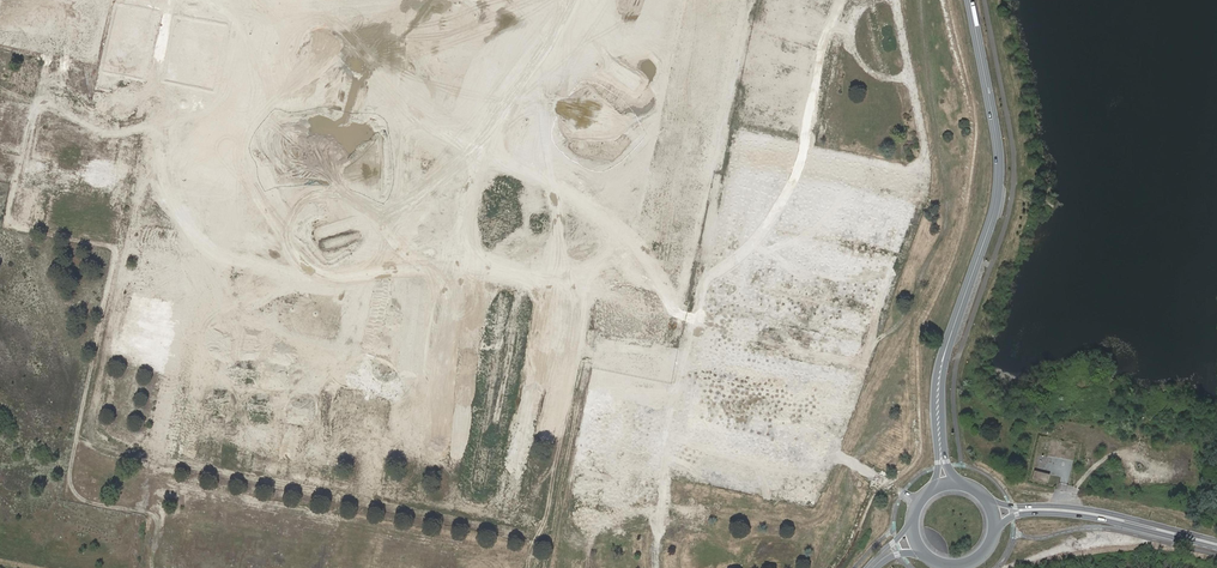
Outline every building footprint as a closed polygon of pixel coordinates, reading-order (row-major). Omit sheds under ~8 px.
[(125,51),(121,69),(130,71),(134,52),(125,51)] [(114,178),(124,181),(126,172),(116,169),(114,178)] [(720,203),(722,189),(711,187),(709,201),(720,203)] [(23,202),(32,202),(32,191),(23,191),(23,202)] [(17,223),(28,224),(29,205),(19,204),(17,223)] [(703,241),(709,242),(715,205),(709,204),(703,236),(704,237),(703,241)] [(693,329),(619,315),(616,328),(690,343),(693,329)] [(141,360),(139,367),(146,368),(148,361),(141,360)] [(1054,446),(1051,456),(1060,458),(1062,448),(1054,446)] [(1035,472),(1033,479),(1046,482),(1048,475),(1035,472)]
